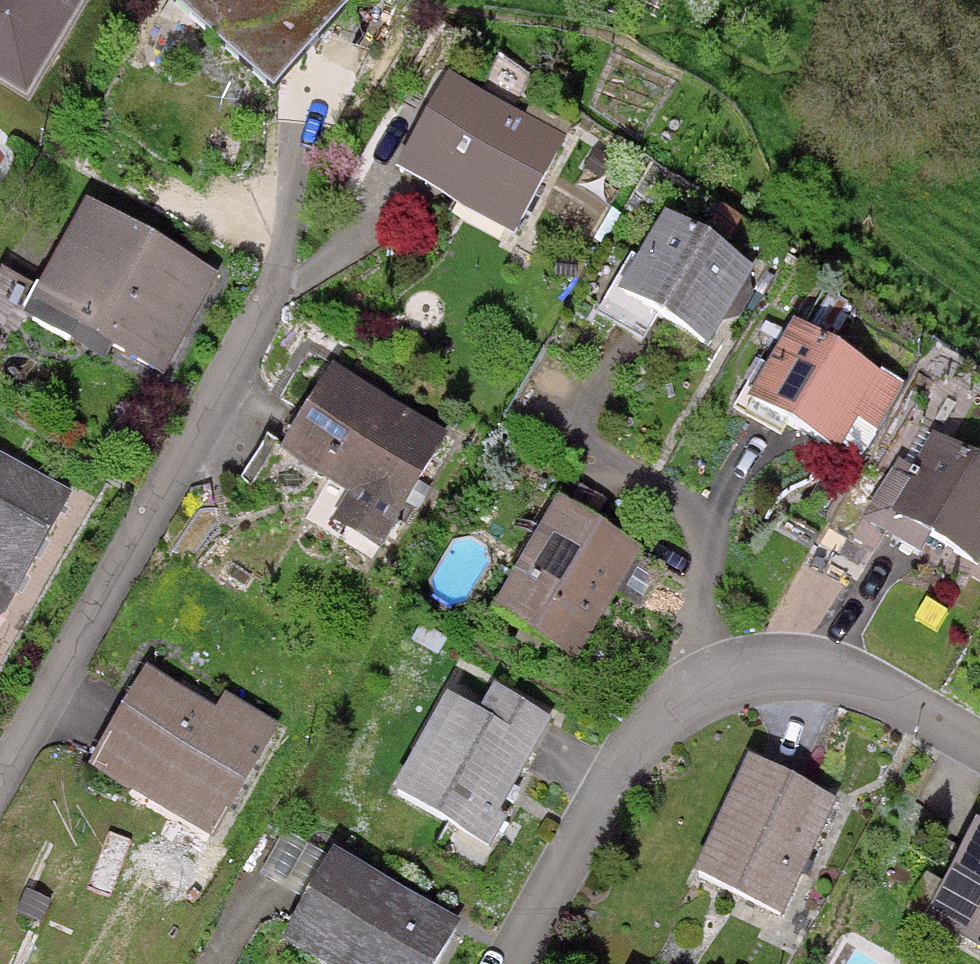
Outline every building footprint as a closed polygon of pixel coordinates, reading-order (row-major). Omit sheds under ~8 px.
[(28,98),(87,0),(0,0),(0,81),(28,98)] [(151,8),(262,105),(335,22),(310,0),(158,0),(151,8)] [(567,137),(444,71),(391,170),(513,236),(567,137)] [(83,203),(37,290),(0,271),(0,354),(4,355),(26,312),(165,384),(222,275),(83,203)] [(750,263),(663,214),(636,261),(625,254),(590,315),(642,345),(659,317),(704,343),(750,263)] [(906,383),(791,319),(745,402),(840,455),(858,422),(878,433),(906,383)] [(438,436),(329,369),(275,456),(342,498),(330,516),(372,541),(438,436)] [(936,436),(912,478),(890,466),(857,523),(916,557),(928,538),(975,566),(979,557),(979,461),(936,436)] [(68,493),(0,457),(0,620),(68,493)] [(639,545),(553,498),(488,617),(574,663),(639,545)] [(214,709),(138,666),(81,767),(198,832),(212,841),(278,726),(222,694),(214,709)] [(443,694),(390,794),(486,845),(552,720),(489,687),(476,712),(443,694)] [(831,798),(741,759),(690,876),(780,915),(831,798)] [(926,924),(979,953),(979,823),(926,924)] [(336,847),(280,943),(316,963),(437,963),(463,920),(336,847)]
